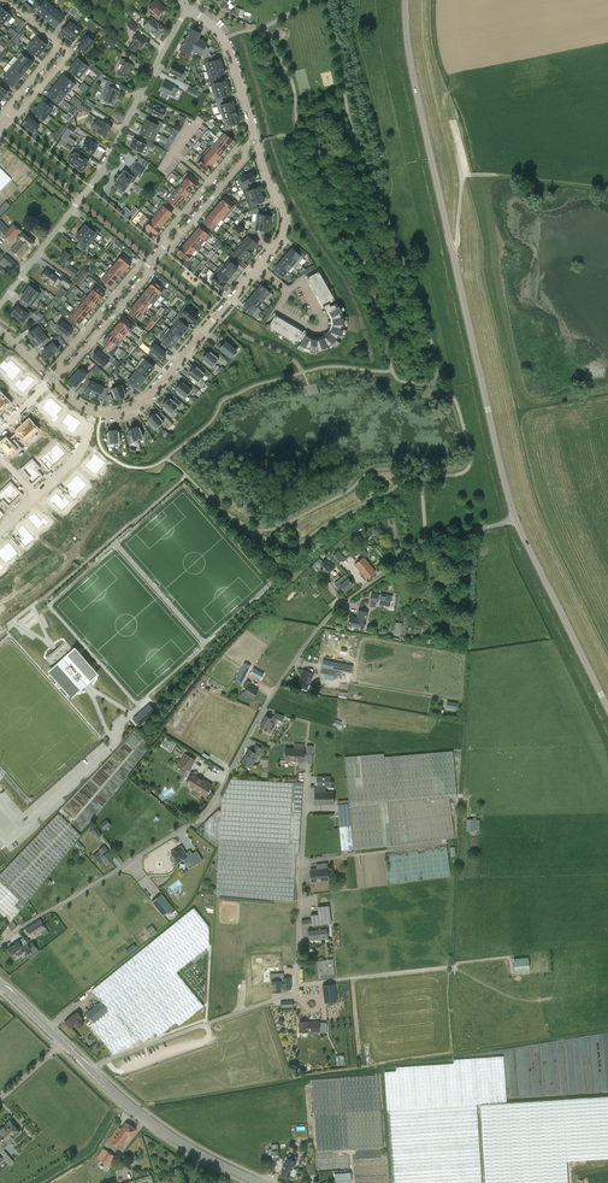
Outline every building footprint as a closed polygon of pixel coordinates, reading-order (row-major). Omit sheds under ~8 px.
[(158,16),(165,9),(156,0),(155,0),(148,7),(158,16)] [(36,11),(41,15),(50,5),(45,1),(36,11)] [(41,15),(46,19),(54,9),(50,5),(41,15)] [(10,15),(0,7),(0,16),(6,20),(8,22),(12,17),(10,15)] [(230,14),(238,17),(240,9),(235,7),(234,10),(231,9),(230,14)] [(46,19),(51,23),(61,11),(56,8),(54,9),(46,19)] [(66,16),(61,11),(51,23),(56,27),(66,16)] [(151,32),(157,38),(165,28),(158,23),(151,17),(144,26),(151,32)] [(134,31),(138,27),(130,21),(127,25),(134,31)] [(66,36),(67,37),(75,27),(70,22),(60,34),(64,38),(66,36)] [(77,25),(75,27),(67,37),(73,42),(83,30),(77,25)] [(206,45),(207,43),(198,38),(200,33),(191,29),(186,39),(183,38),(180,44),(182,45),(180,49),(189,54),(192,49),(196,52),(201,61),(205,58),(211,55),(206,45)] [(140,48),(147,41),(138,33),(132,40),(133,42),(129,47),(134,52),(139,47),(140,48)] [(18,34),(12,41),(16,45),(18,46),(21,43),(18,41),(21,37),(18,34)] [(88,47),(95,39),(89,34),(78,46),(86,53),(90,49),(88,47)] [(104,41),(112,47),(116,43),(108,36),(104,41)] [(37,37),(32,43),(42,51),(47,45),(37,37)] [(37,57),(42,51),(32,43),(27,48),(37,57)] [(17,58),(28,68),(32,62),(23,55),(19,60),(17,58)] [(17,58),(11,65),(22,74),(28,68),(17,58)] [(78,58),(73,64),(83,72),(85,74),(90,68),(78,58)] [(123,61),(124,60),(121,58),(119,63),(122,65),(119,73),(117,73),(116,76),(123,79),(124,76),(127,77),(131,64),(123,61)] [(203,60),(207,71),(222,66),(220,59),(211,61),(210,58),(203,60)] [(78,78),(83,72),(73,64),(68,70),(78,78)] [(183,82),(186,75),(183,73),(185,70),(183,69),(184,69),(180,67),(180,68),(173,64),(170,71),(178,75),(176,79),(183,82)] [(16,81),(22,74),(11,65),(5,72),(16,81)] [(224,73),(222,66),(207,71),(210,81),(217,79),(216,76),(224,73)] [(12,87),(16,81),(5,72),(7,74),(3,79),(12,87)] [(64,75),(59,80),(71,90),(76,85),(64,75)] [(108,102),(113,104),(118,90),(111,87),(113,83),(102,79),(100,85),(108,89),(105,95),(103,94),(100,102),(107,105),(108,102)] [(210,81),(213,92),(229,87),(226,80),(218,83),(217,79),(210,81)] [(56,85),(67,95),(71,90),(59,80),(56,85)] [(165,93),(170,95),(172,96),(175,98),(179,89),(176,88),(176,87),(174,86),(165,82),(160,90),(165,93)] [(52,90),(61,98),(63,100),(67,95),(56,85),(52,90)] [(215,99),(216,103),(223,100),(222,97),(231,94),(229,87),(213,92),(217,91),(219,98),(215,99)] [(61,98),(52,90),(47,95),(57,103),(61,98)] [(43,100),(38,106),(48,114),(53,109),(43,100)] [(216,103),(219,113),(235,108),(233,101),(224,104),(223,100),(216,103)] [(92,108),(83,103),(80,108),(88,114),(92,108)] [(162,118),(166,110),(155,104),(154,105),(151,104),(148,111),(152,113),(152,114),(156,116),(157,115),(162,118)] [(43,120),(48,114),(38,106),(37,108),(35,106),(31,110),(43,120)] [(223,119),(237,115),(235,108),(219,113),(220,113),(221,113),(223,119)] [(239,122),(237,115),(223,119),(225,126),(223,127),(225,130),(232,128),(231,125),(239,122)] [(34,132),(39,126),(29,118),(24,123),(34,132)] [(105,137),(112,126),(104,121),(103,122),(97,119),(92,127),(97,130),(97,131),(105,137)] [(148,120),(144,126),(158,133),(163,123),(157,119),(155,123),(148,120)] [(158,133),(144,126),(141,133),(148,137),(146,140),(152,144),(158,133)] [(219,137),(228,146),(233,140),(223,132),(219,137)] [(76,141),(68,136),(66,140),(73,145),(76,141)] [(228,146),(219,137),(218,138),(220,139),(216,144),(224,151),(228,146)] [(92,153),(92,154),(93,152),(94,153),(96,149),(97,147),(94,146),(95,143),(89,139),(87,141),(86,141),(82,147),(87,150),(87,151),(91,154),(92,153)] [(149,146),(147,145),(134,139),(130,146),(141,152),(145,154),(149,146)] [(224,151),(216,144),(212,148),(220,156),(224,151)] [(205,151),(216,161),(220,156),(212,148),(208,153),(205,151)] [(201,156),(212,166),(216,161),(205,151),(201,156)] [(87,163),(88,161),(75,152),(74,154),(73,154),(68,161),(70,163),(69,164),(75,168),(76,166),(83,171),(84,169),(85,170),(88,166),(87,165),(88,164),(87,163)] [(212,166),(201,156),(196,162),(207,171),(212,166)] [(120,175),(117,180),(114,185),(120,189),(118,191),(122,193),(123,191),(124,192),(131,181),(133,182),(135,179),(134,177),(134,176),(133,176),(137,171),(141,174),(146,167),(136,161),(132,168),(133,169),(130,174),(124,170),(121,175),(120,175)] [(11,179),(0,168),(0,191),(11,179)] [(198,182),(187,172),(183,178),(194,187),(198,182)] [(242,189),(249,187),(247,183),(256,179),(252,172),(238,179),(242,189)] [(180,184),(190,192),(194,187),(183,178),(182,178),(184,179),(180,184)] [(185,197),(190,192),(180,184),(176,189),(174,187),(174,188),(185,197)] [(250,190),(249,187),(242,189),(247,200),(261,193),(258,186),(250,190)] [(185,197),(174,188),(170,193),(181,202),(185,197)] [(177,207),(181,202),(170,193),(166,198),(177,207)] [(264,200),(261,193),(247,200),(251,210),(258,207),(256,204),(264,200)] [(221,202),(232,211),(237,206),(225,196),(221,202)] [(0,208),(0,215),(10,205),(6,201),(0,208)] [(228,216),(232,211),(221,202),(217,207),(228,216)] [(156,209),(168,218),(172,213),(161,203),(156,209)] [(131,219),(138,210),(135,206),(131,211),(126,206),(121,211),(131,219)] [(224,221),(228,216),(217,207),(212,212),(221,218),(224,221)] [(261,214),(258,207),(251,210),(252,213),(257,214),(255,221),(270,223),(271,216),(261,214)] [(154,215),(164,223),(168,218),(156,209),(158,210),(154,215)] [(224,221),(221,218),(212,212),(208,217),(218,225),(217,223),(221,219),(223,221),(224,221)] [(164,223),(154,215),(150,219),(149,218),(148,218),(160,228),(164,223)] [(218,225),(208,217),(204,222),(214,230),(218,225)] [(160,228),(148,218),(144,224),(148,227),(147,228),(150,230),(151,230),(155,233),(160,228)] [(11,241),(20,231),(13,224),(9,229),(0,220),(0,229),(2,232),(4,235),(11,241)] [(250,228),(248,230),(253,235),(258,229),(269,231),(270,223),(255,221),(254,228),(250,228)] [(81,230),(93,240),(100,232),(95,227),(93,230),(86,224),(81,230)] [(195,232),(205,240),(206,241),(211,236),(200,227),(195,232)] [(93,240),(81,230),(76,236),(81,240),(76,245),(83,252),(93,240)] [(242,240),(253,250),(258,244),(251,238),(253,235),(248,230),(245,233),(248,236),(243,241),(242,240)] [(206,241),(205,240),(195,232),(191,237),(202,246),(201,245),(205,240),(206,242),(206,241)] [(17,242),(10,250),(20,258),(27,250),(34,242),(23,233),(19,237),(18,237),(17,238),(18,239),(16,241),(17,242)] [(202,246),(191,237),(187,242),(198,251),(202,246)] [(119,242),(116,240),(114,242),(116,245),(121,248),(123,245),(119,242)] [(249,255),(253,250),(242,240),(237,245),(242,249),(249,255)] [(198,252),(198,251),(187,242),(183,247),(193,255),(191,254),(195,249),(198,252)] [(244,260),(249,255),(242,249),(237,245),(237,246),(239,247),(234,252),(231,250),(229,253),(234,257),(237,255),(244,260)] [(186,259),(183,263),(189,268),(192,264),(188,261),(193,255),(183,247),(178,252),(182,256),(182,257),(185,259),(186,259)] [(292,248),(288,253),(299,263),(306,255),(300,250),(298,253),(292,248)] [(70,267),(67,271),(74,277),(78,272),(68,264),(72,260),(69,257),(71,255),(65,251),(59,259),(70,267)] [(132,261),(127,258),(128,257),(125,254),(124,255),(122,253),(117,258),(127,267),(132,261)] [(283,258),(292,266),(295,268),(299,263),(288,253),(283,258)] [(15,266),(17,264),(6,254),(4,257),(0,261),(0,262),(10,271),(15,266)] [(115,264),(123,271),(127,267),(117,258),(117,259),(118,260),(115,264)] [(288,271),(292,266),(283,258),(279,263),(288,271)] [(225,266),(234,273),(238,267),(230,260),(225,266)] [(283,276),(288,271),(279,263),(275,268),(283,276)] [(123,271),(115,264),(111,269),(119,276),(123,271)] [(302,271),(304,274),(315,268),(314,265),(302,271)] [(225,266),(221,270),(218,268),(229,278),(234,273),(225,266)] [(229,278),(218,268),(214,273),(225,283),(229,278)] [(78,285),(88,272),(84,269),(74,282),(78,285)] [(105,273),(115,281),(119,276),(111,269),(107,273),(106,272),(105,273)] [(44,279),(43,281),(44,283),(46,284),(48,284),(50,284),(52,281),(54,282),(58,277),(48,270),(46,272),(44,271),(40,276),(44,279)] [(323,306),(328,303),(329,303),(335,299),(319,271),(307,277),(323,306)] [(105,273),(101,278),(111,286),(115,281),(105,273)] [(225,283),(214,273),(209,279),(213,282),(213,283),(216,285),(216,284),(221,288),(225,283)] [(64,277),(61,280),(70,287),(72,283),(64,277)] [(150,286),(161,295),(166,290),(162,287),(163,286),(160,283),(159,284),(155,280),(150,286)] [(90,290),(100,299),(105,293),(103,292),(106,289),(96,281),(89,289),(90,290)] [(261,284),(257,290),(269,299),(273,294),(270,292),(273,289),(269,286),(267,289),(261,284)] [(30,285),(25,291),(36,299),(36,298),(39,300),(45,291),(40,288),(37,291),(30,285)] [(157,300),(161,295),(150,286),(146,291),(157,300)] [(96,303),(100,299),(90,290),(87,295),(85,294),(96,303)] [(257,290),(253,295),(262,302),(266,297),(268,299),(269,299),(257,290)] [(36,299),(25,291),(21,297),(31,304),(36,299)] [(153,305),(157,300),(146,291),(142,295),(153,305)] [(92,308),(96,303),(85,294),(81,299),(92,308)] [(153,305),(142,295),(138,300),(148,308),(147,307),(150,303),(153,305)] [(262,302),(253,295),(249,300),(260,309),(258,307),(262,302)] [(82,300),(79,305),(88,313),(92,308),(81,299),(82,300)] [(144,313),(148,308),(138,300),(134,305),(144,313)] [(254,317),(260,309),(249,300),(244,305),(250,310),(247,313),(254,317)] [(328,303),(323,306),(325,309),(322,310),(324,313),(330,309),(334,316),(334,318),(335,324),(335,326),(332,332),(331,333),(327,338),(325,339),(319,341),(318,341),(311,340),(310,340),(304,337),(298,348),(303,351),(305,347),(311,349),(310,353),(316,354),(317,350),(322,349),(323,350),(328,348),(328,347),(333,344),(336,347),(340,342),(337,339),(341,335),(345,336),(347,330),(343,329),(343,323),(348,323),(347,317),(343,317),(341,312),(345,310),(342,304),(338,306),(336,302),(331,305),(329,303),(328,303)] [(84,317),(88,313),(79,305),(75,309),(84,317)] [(133,317),(135,315),(140,319),(144,313),(134,305),(130,310),(131,311),(128,314),(133,317)] [(193,321),(198,315),(192,310),(193,310),(190,307),(189,308),(185,305),(178,313),(184,318),(186,315),(193,321)] [(17,306),(12,312),(24,321),(28,315),(30,316),(33,312),(26,307),(24,311),(17,306)] [(84,317),(75,309),(74,309),(70,314),(66,311),(62,315),(68,320),(72,316),(80,323),(84,317)] [(272,312),(269,311),(262,322),(265,323),(272,312)] [(297,343),(301,336),(304,331),(275,314),(268,326),(297,343)] [(119,323),(131,332),(135,327),(124,317),(119,323)] [(67,324),(61,319),(53,328),(58,334),(62,330),(68,336),(73,330),(70,327),(70,326),(67,323),(67,324)] [(174,324),(176,326),(184,332),(188,327),(178,319),(174,324)] [(28,334),(32,339),(45,329),(40,324),(38,321),(33,325),(35,328),(31,331),(28,334)] [(115,327),(125,336),(129,331),(130,332),(131,332),(119,323),(115,327)] [(180,337),(184,332),(176,326),(174,324),(175,325),(171,330),(180,337)] [(112,332),(123,341),(121,340),(125,336),(115,327),(112,332)] [(45,329),(32,339),(37,345),(40,342),(43,346),(50,340),(47,337),(43,331),(45,329)] [(175,342),(180,337),(171,330),(167,335),(166,334),(175,342)] [(120,347),(119,346),(123,341),(112,332),(108,337),(120,347)] [(175,342),(166,334),(161,339),(171,347),(175,342)] [(120,347),(108,337),(103,342),(111,349),(108,353),(112,356),(120,347)] [(225,351),(231,357),(236,351),(225,341),(223,344),(220,342),(217,346),(224,352),(225,351)] [(42,352),(47,358),(59,348),(54,342),(42,352)] [(166,353),(155,344),(150,350),(161,359),(166,353)] [(100,362),(104,366),(109,360),(111,362),(114,358),(112,356),(108,353),(107,352),(104,355),(97,349),(92,355),(96,359),(95,360),(99,363),(100,362)] [(208,352),(205,355),(216,364),(219,360),(218,359),(219,358),(210,351),(209,353),(208,352)] [(216,364),(205,355),(203,357),(204,358),(202,360),(210,367),(213,364),(214,365),(216,364)] [(139,363),(150,372),(155,367),(145,359),(143,357),(138,362),(139,363)] [(0,365),(0,366),(8,373),(16,365),(14,363),(15,362),(11,358),(7,362),(4,360),(0,365)] [(146,377),(150,372),(139,363),(135,368),(136,369),(146,377)] [(16,365),(8,373),(13,378),(10,382),(14,385),(19,379),(16,376),(23,369),(19,365),(18,366),(16,365)] [(86,375),(85,376),(88,379),(91,376),(96,371),(99,367),(96,365),(88,373),(88,372),(86,375)] [(194,367),(191,370),(202,379),(205,375),(204,374),(205,373),(197,366),(195,368),(194,367)] [(146,377),(136,369),(135,368),(137,370),(134,374),(132,374),(142,382),(146,377)] [(70,380),(76,386),(86,375),(80,370),(70,380)] [(202,379),(191,370),(189,373),(190,374),(188,376),(197,382),(199,379),(200,380),(202,379)] [(142,382),(132,374),(128,379),(137,387),(142,382)] [(19,379),(14,385),(17,388),(19,386),(24,391),(30,385),(32,386),(36,382),(28,375),(22,382),(19,379)] [(91,381),(86,393),(92,396),(98,384),(91,381)] [(181,383),(178,385),(189,394),(192,391),(191,390),(192,388),(183,382),(182,384),(181,383)] [(120,383),(116,385),(121,398),(124,397),(124,395),(126,394),(133,389),(130,386),(124,389),(123,384),(121,385),(120,383)] [(102,391),(107,393),(108,387),(104,387),(98,384),(92,396),(99,399),(100,396),(102,391)] [(121,398),(116,385),(112,387),(112,388),(111,389),(114,399),(117,398),(117,399),(121,398)] [(186,398),(189,394),(178,385),(176,388),(177,389),(175,391),(184,398),(185,397),(186,398)] [(10,404),(1,394),(0,394),(0,404),(3,408),(5,406),(6,407),(10,404)] [(48,400),(43,406),(49,411),(57,402),(49,396),(46,399),(48,400)] [(165,401),(176,410),(179,406),(177,405),(179,404),(170,397),(169,399),(167,398),(165,401)] [(176,410),(165,401),(163,404),(164,405),(162,407),(170,414),(171,413),(173,414),(176,410)] [(57,402),(49,411),(55,417),(64,406),(59,403),(59,404),(57,402)] [(154,413),(151,415),(160,426),(164,423),(163,422),(164,421),(163,420),(167,416),(161,411),(158,413),(157,412),(155,414),(154,413)] [(69,412),(62,423),(68,427),(75,417),(73,416),(74,415),(69,412)] [(157,429),(160,426),(151,415),(148,418),(149,419),(147,421),(154,429),(156,428),(157,429)] [(75,417),(68,427),(75,432),(79,426),(81,427),(83,423),(75,417)] [(25,424),(23,425),(31,434),(37,429),(40,433),(44,430),(38,425),(36,427),(28,419),(24,423),(25,424)] [(21,426),(17,430),(26,440),(31,434),(23,425),(22,427),(21,426)] [(137,426),(134,427),(139,440),(143,438),(142,437),(144,436),(140,426),(138,427),(137,426)] [(134,442),(139,440),(134,427),(130,429),(131,430),(128,431),(132,441),(134,440),(134,442)] [(0,444),(0,447),(2,449),(4,448),(9,455),(15,449),(6,438),(0,444)] [(58,445),(52,450),(60,458),(67,452),(64,448),(63,450),(58,445)] [(52,450),(47,455),(55,463),(60,458),(52,450)] [(91,458),(90,459),(99,467),(104,461),(107,458),(101,453),(98,456),(94,452),(90,457),(91,458)] [(47,455),(41,460),(46,465),(44,466),(48,470),(55,463),(47,455)] [(90,459),(84,467),(87,470),(89,469),(94,473),(99,467),(90,459)] [(30,466),(24,471),(30,478),(28,479),(32,483),(40,476),(30,466)] [(73,478),(71,480),(80,489),(86,483),(76,473),(72,478),(73,478)] [(69,481),(65,485),(75,494),(80,489),(71,480),(70,482),(69,481)] [(12,486),(6,491),(14,500),(21,493),(18,490),(17,491),(12,486)] [(6,491),(1,497),(10,506),(14,502),(13,501),(14,500),(6,491)] [(56,493),(49,500),(53,504),(54,503),(60,509),(66,503),(56,493)] [(38,510),(30,517),(40,528),(46,522),(40,516),(42,514),(38,510)] [(25,524),(17,531),(27,542),(33,537),(27,530),(29,529),(25,524)] [(11,541),(3,547),(10,557),(17,552),(12,546),(14,544),(11,541)] [(0,548),(0,556),(1,557),(0,558),(0,562),(2,565),(6,563),(5,561),(10,557),(3,547),(1,548),(0,547),(0,548)] [(342,559),(336,552),(333,555),(339,562),(342,559)] [(364,556),(354,564),(366,579),(376,571),(364,556)] [(334,567),(326,559),(321,564),(329,572),(334,567)] [(337,581),(340,585),(344,590),(352,584),(348,579),(347,579),(345,575),(337,581)] [(372,593),(370,601),(371,601),(376,602),(377,602),(378,595),(378,594),(372,593)] [(378,595),(377,602),(379,602),(379,603),(390,606),(392,598),(392,596),(389,595),(381,594),(380,595),(378,595)] [(348,626),(363,629),(364,629),(367,613),(360,611),(358,619),(350,617),(348,626)] [(400,636),(402,622),(395,621),(393,635),(400,636)] [(47,657),(54,664),(78,691),(95,676),(71,649),(64,642),(47,657)] [(323,660),(322,667),(320,677),(333,680),(333,678),(335,669),(338,670),(352,673),(353,665),(323,660)] [(245,663),(234,682),(241,685),(251,666),(245,663)] [(264,673),(254,667),(250,674),(261,679),(264,673)] [(313,674),(304,670),(298,685),(306,689),(313,674)] [(250,684),(251,682),(248,680),(243,686),(247,689),(245,692),(243,690),(240,696),(246,700),(249,696),(253,698),(258,690),(250,684)] [(156,711),(149,704),(133,718),(140,725),(156,711)] [(278,720),(282,721),(284,717),(275,713),(273,717),(272,716),(271,718),(266,716),(260,727),(271,733),(278,720)] [(294,748),(285,748),(284,760),(303,761),(304,744),(294,743),(294,748)] [(253,752),(250,750),(247,755),(248,756),(246,758),(244,757),(241,763),(247,766),(247,765),(251,767),(258,755),(260,756),(263,750),(256,746),(253,752)] [(341,850),(393,845),(418,842),(455,838),(454,831),(450,802),(449,798),(457,797),(455,773),(453,751),(384,757),(384,754),(345,757),(348,803),(337,804),(341,850)] [(186,753),(179,764),(189,770),(196,759),(186,753)] [(193,773),(186,784),(205,796),(212,785),(193,773)] [(316,776),(316,786),(330,786),(330,776),(316,776)] [(300,853),(300,842),(302,816),(303,801),(303,787),(303,782),(285,781),(250,779),(231,779),(222,798),(221,810),(217,810),(197,830),(219,849),(218,860),(217,874),(217,882),(216,895),(215,896),(293,901),(297,853),(300,853)] [(325,788),(315,788),(315,804),(333,804),(333,792),(325,792),(325,788)] [(0,874),(0,913),(10,922),(43,882),(81,835),(58,813),(0,874)] [(466,818),(466,830),(479,830),(479,818),(466,818)] [(100,863),(104,860),(107,864),(113,859),(109,854),(110,854),(104,845),(99,849),(101,852),(95,857),(100,863)] [(193,866),(198,863),(202,860),(197,851),(192,854),(190,851),(186,854),(181,846),(171,853),(172,855),(171,855),(170,857),(170,859),(171,860),(172,861),(173,862),(175,862),(176,861),(177,863),(184,859),(186,864),(190,861),(193,866)] [(389,882),(450,875),(446,847),(408,851),(409,856),(392,858),(393,867),(387,867),(389,882)] [(326,863),(316,865),(316,868),(310,869),(311,882),(328,880),(326,863)] [(154,903),(166,917),(175,910),(164,896),(154,903)] [(311,919),(301,920),(302,927),(312,926),(331,923),(329,905),(317,907),(318,914),(311,915),(311,919)] [(176,972),(209,945),(209,926),(193,906),(187,911),(180,916),(171,924),(159,934),(129,958),(106,976),(97,984),(91,989),(101,1001),(85,1014),(91,1023),(90,1024),(113,1053),(125,1044),(128,1047),(140,1038),(143,1041),(155,1032),(158,1036),(176,1021),(179,1025),(204,1005),(176,972)] [(40,919),(26,928),(32,938),(46,929),(40,919)] [(308,928),(310,940),(328,938),(326,927),(308,928)] [(22,946),(18,941),(8,949),(12,954),(15,952),(19,956),(24,952),(20,948),(22,946)] [(529,969),(528,957),(514,959),(515,970),(529,969)] [(333,959),(318,961),(320,979),(335,977),(333,959)] [(283,988),(290,988),(290,973),(282,974),(283,980),(272,981),(272,991),(280,990),(280,986),(283,986),(283,988)] [(337,1001),(335,983),(322,984),(325,1002),(337,1001)] [(78,1027),(83,1022),(80,1018),(82,1017),(77,1012),(73,1015),(73,1014),(65,1021),(70,1027),(75,1023),(78,1027)] [(319,1032),(319,1022),(299,1022),(299,1032),(319,1032)] [(477,1105),(480,1104),(486,1182),(568,1182),(567,1162),(572,1161),(607,1159),(607,1097),(507,1103),(504,1057),(453,1059),(453,1063),(424,1065),(396,1067),(396,1071),(385,1071),(386,1096),(387,1110),(390,1110),(391,1126),(393,1148),(395,1182),(482,1182),(477,1105)] [(385,1130),(382,1101),(380,1075),(312,1080),(317,1152),(386,1147),(385,1130)] [(0,1129),(0,1146),(2,1147),(20,1131),(10,1120),(0,1129)] [(126,1122),(122,1128),(121,1128),(111,1142),(119,1148),(129,1134),(131,1136),(136,1129),(126,1122)] [(279,1160),(278,1144),(271,1145),(273,1161),(279,1160)] [(104,1162),(107,1164),(112,1167),(118,1158),(113,1155),(110,1153),(107,1151),(103,1148),(97,1158),(101,1160),(104,1162)] [(284,1165),(292,1168),(293,1168),(296,1161),(293,1160),(294,1156),(289,1153),(287,1156),(286,1155),(283,1162),(285,1163),(284,1165)] [(307,1165),(308,1175),(315,1175),(314,1164),(307,1165)] [(288,1176),(289,1175),(293,1177),(296,1171),(292,1169),(292,1168),(284,1165),(282,1169),(283,1169),(282,1173),(288,1176)] [(587,1174),(589,1182),(607,1182),(607,1171),(587,1174)] [(336,1182),(351,1182),(351,1172),(335,1173),(336,1182)] [(584,1175),(576,1175),(576,1182),(584,1182),(584,1175)]
